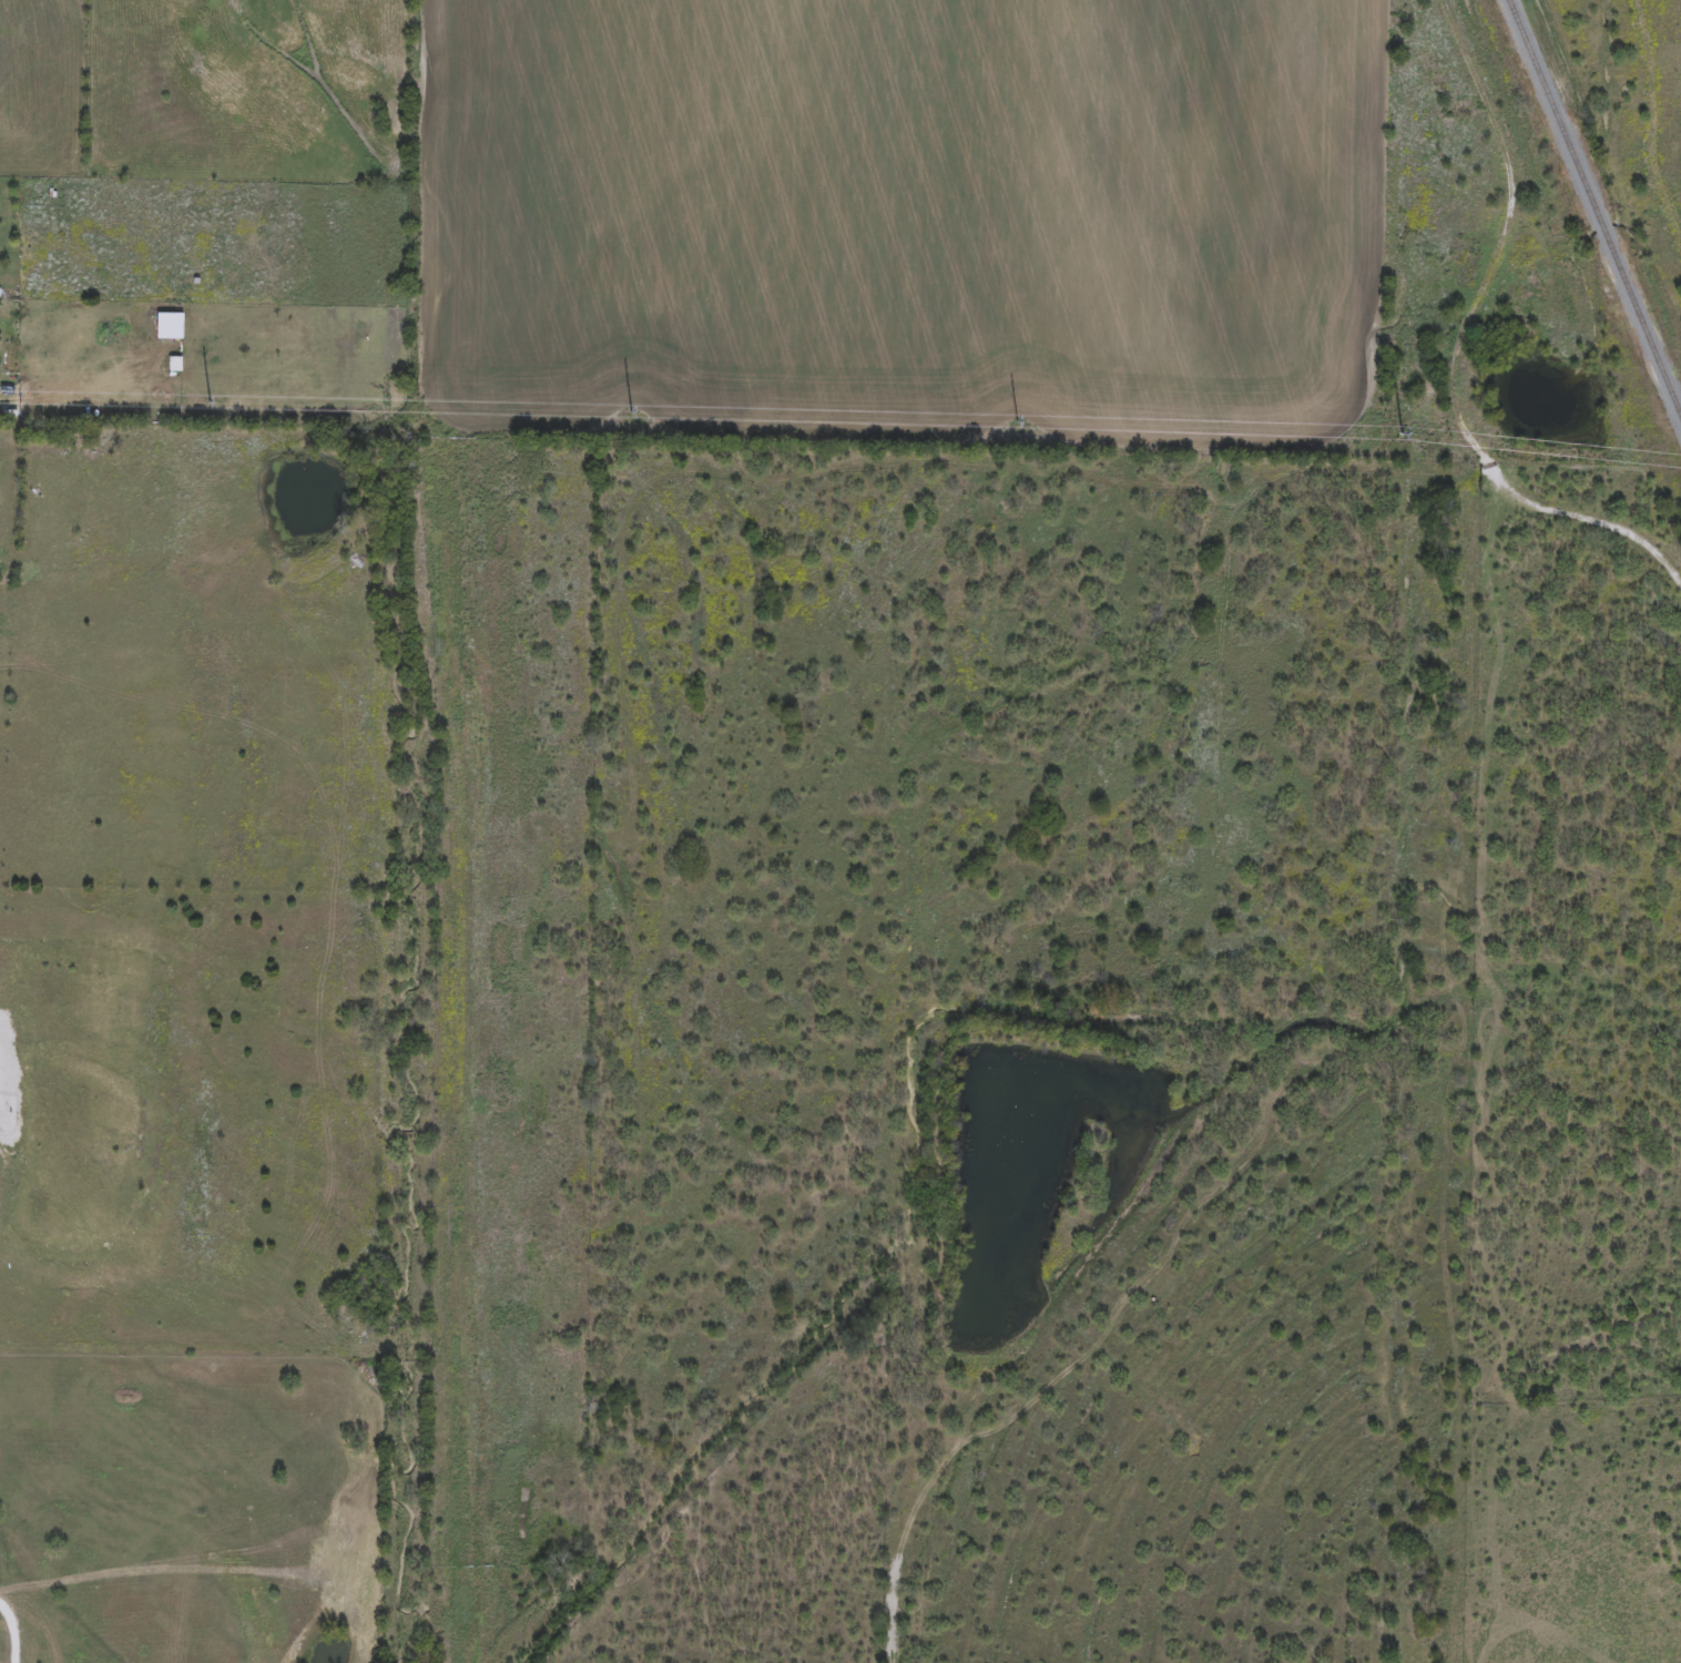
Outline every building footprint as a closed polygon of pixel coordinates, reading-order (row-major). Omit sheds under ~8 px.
[(183,315),(183,341),(156,341),(156,315),(183,315)]
